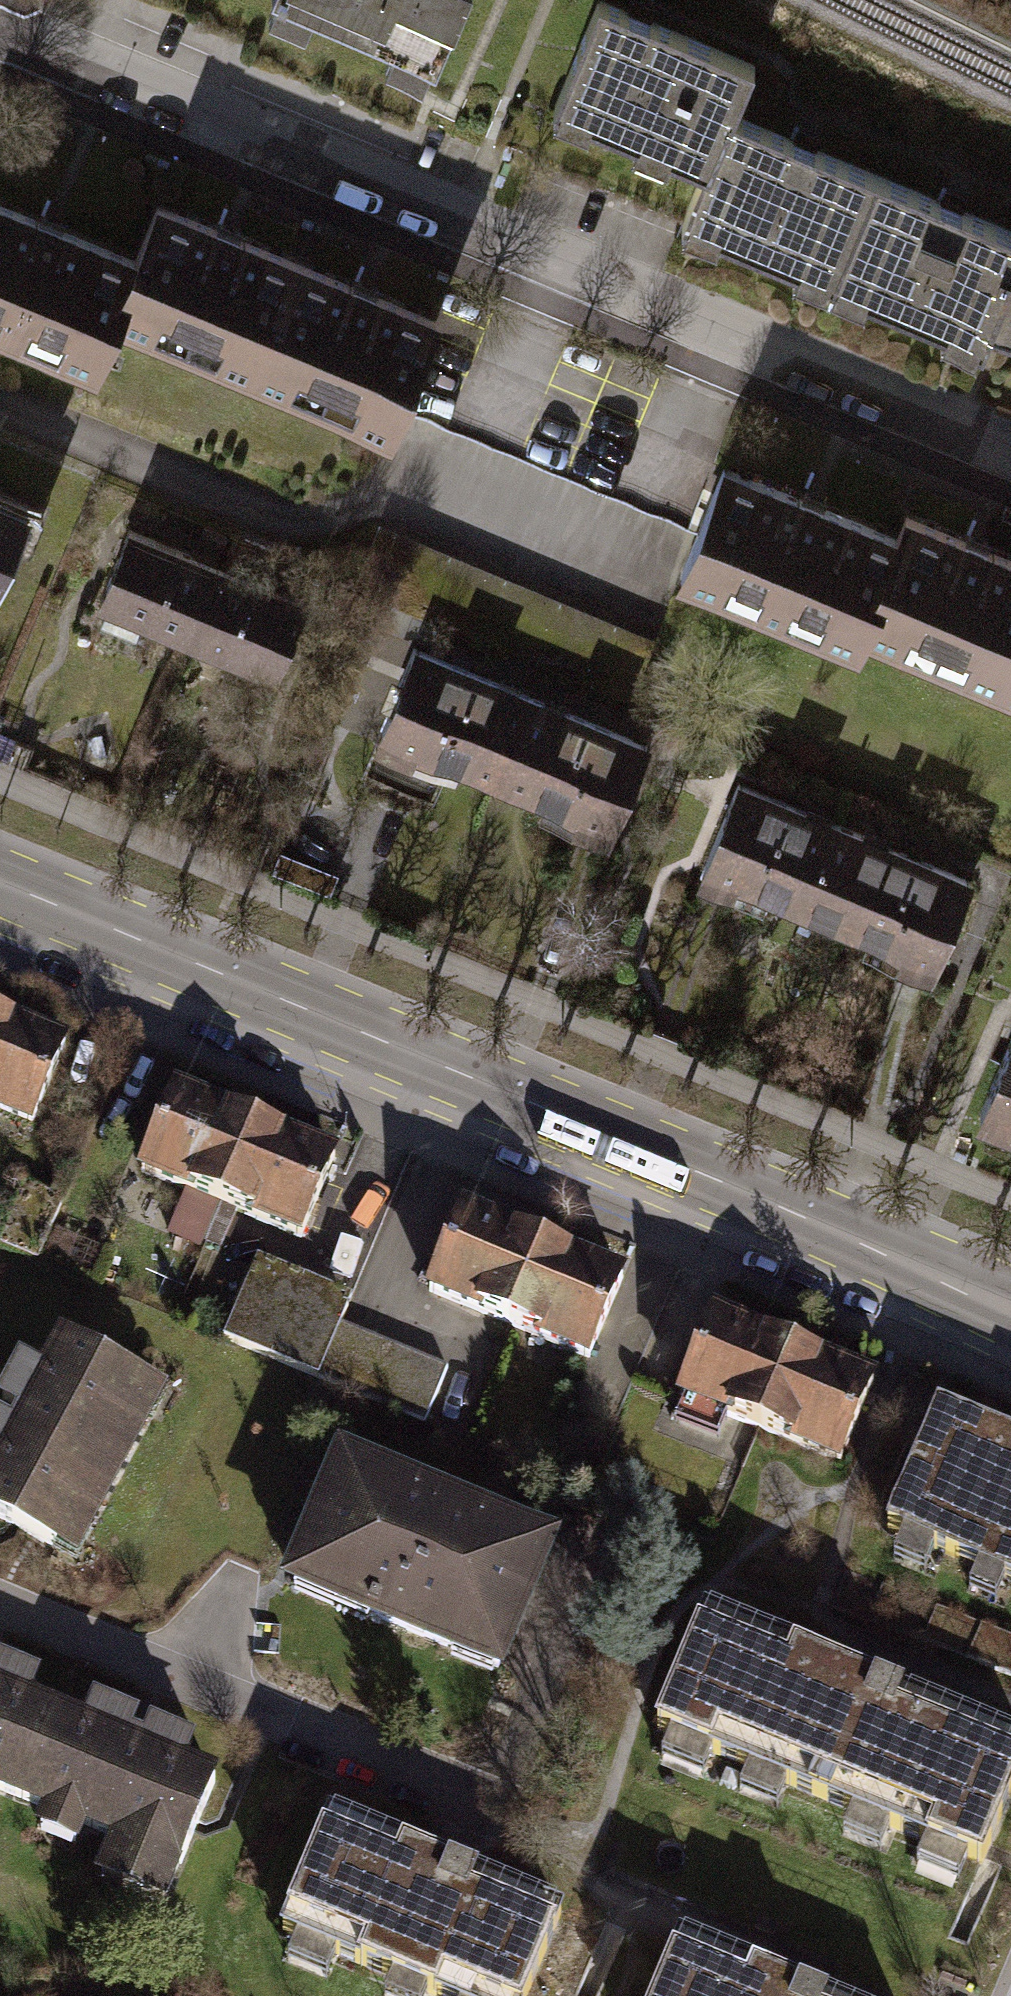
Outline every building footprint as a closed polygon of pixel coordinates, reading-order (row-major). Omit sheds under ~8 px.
[(288,0),(269,0),(255,35),(248,54),(411,122),(437,62),(288,0)] [(437,62),(463,0),(288,0),(437,62)] [(604,3),(559,111),(708,173),(734,112),(753,65),(604,3)] [(540,158),(689,220),(708,173),(559,111),(540,158)] [(708,173),(689,220),(838,282),(883,173),(734,112),(708,173)] [(838,282),(987,344),(994,327),(1010,286),(1010,226),(883,173),(838,282)] [(95,367),(118,314),(141,259),(0,201),(0,328),(95,367)] [(118,314),(254,370),(299,261),(163,205),(141,259),(118,314)] [(299,261),(254,370),(394,428),(440,320),(299,261)] [(994,327),(1010,334),(1010,286),(994,327)] [(686,578),(856,649),(865,628),(901,540),(732,470),(686,578)] [(21,536),(11,530),(20,507),(0,493),(0,585),(21,536)] [(1001,684),(1010,660),(1010,561),(910,520),(901,540),(865,628),(1001,684)] [(360,578),(637,688),(658,636),(380,526),(360,578)] [(97,600),(186,637),(215,566),(127,529),(97,600)] [(186,637),(274,673),(303,602),(215,566),(186,637)] [(391,734),(513,782),(550,688),(428,640),(391,734)] [(1001,684),(1010,688),(1010,660),(1001,684)] [(513,782),(635,830),(672,737),(550,688),(513,782)] [(846,814),(741,774),(698,886),(802,927),(846,814)] [(982,867),(846,814),(802,927),(938,979),(982,867)] [(39,1140),(76,1050),(0,1019),(0,1124),(39,1140)] [(1010,1135),(1010,1050),(981,1122),(1010,1135)] [(181,1091),(144,1180),(229,1215),(266,1126),(181,1091)] [(266,1126),(229,1215),(314,1250),(351,1161),(266,1126)] [(469,1209),(432,1299),(517,1334),(554,1244),(469,1209)] [(554,1244),(517,1334),(602,1369),(640,1279),(554,1244)] [(357,1305),(256,1265),(225,1344),(326,1384),(346,1330),(357,1305)] [(721,1316),(684,1405),(768,1440),(805,1350),(721,1316)] [(346,1330),(326,1384),(426,1423),(447,1369),(346,1330)] [(56,1359),(28,1415),(43,1423),(33,1444),(17,1436),(0,1469),(0,1503),(2,1504),(0,1508),(0,1533),(61,1564),(72,1542),(92,1552),(167,1404),(150,1395),(159,1379),(86,1342),(73,1367),(56,1359)] [(805,1350),(768,1440),(853,1475),(890,1385),(805,1350)] [(941,1404),(889,1528),(1010,1579),(1010,1433),(941,1404)] [(284,1592),(507,1687),(564,1552),(341,1457),(284,1592)] [(698,1616),(651,1732),(982,1865),(1010,1792),(1010,1741),(698,1616)] [(6,1796),(28,1805),(65,1720),(39,1709),(49,1686),(6,1667),(0,1681),(0,1810),(6,1796)] [(88,1730),(65,1720),(28,1805),(49,1814),(40,1836),(85,1855),(94,1834),(124,1847),(106,1888),(172,1917),(228,1790),(195,1776),(205,1753),(161,1734),(151,1756),(137,1750),(146,1728),(98,1707),(88,1730)] [(325,1821),(278,1935),(427,1995),(524,1995),(557,1916),(325,1821)] [(672,1941),(649,1995),(805,1995),(672,1941)]
